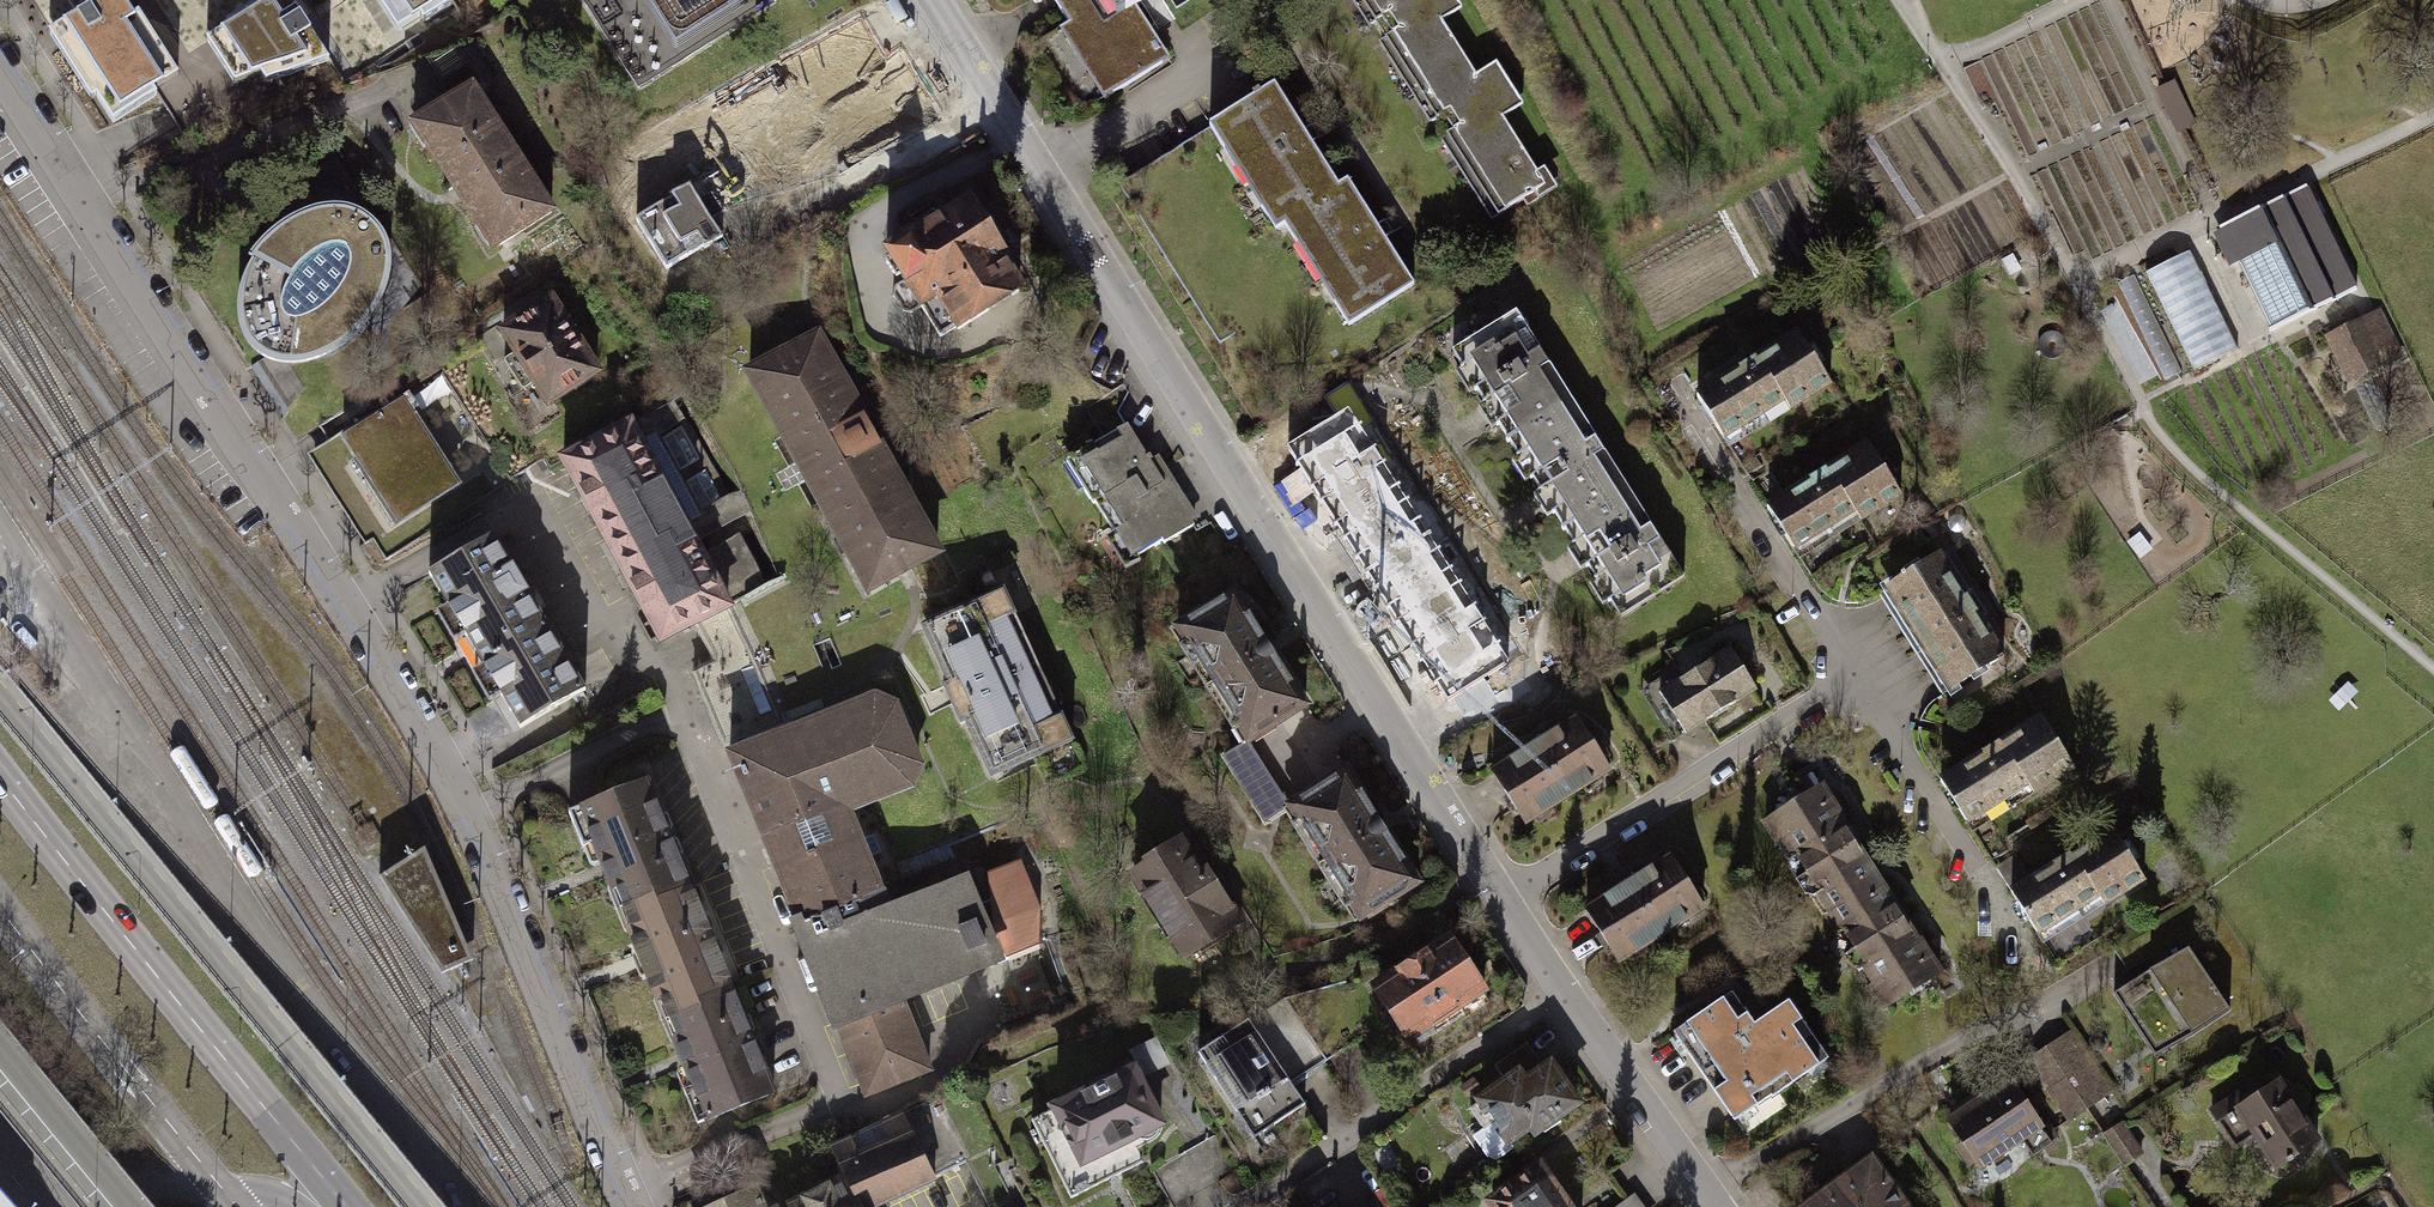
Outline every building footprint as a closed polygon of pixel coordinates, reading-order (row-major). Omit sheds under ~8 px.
[(44,39),(86,109),(95,103),(111,129),(156,102),(153,96),(162,90),(176,81),(138,14),(129,20),(117,0),(110,0),(72,22),(62,28),(44,39)] [(203,45),(232,89),(249,83),(258,79),(263,86),(327,64),(310,38),(306,31),(299,21),(294,12),(286,0),(273,0),(267,4),(265,0),(264,0),(223,25),(226,31),(203,45)] [(393,48),(417,31),(423,37),(476,0),(360,0),(393,48)] [(675,50),(755,0),(644,0),(675,50)] [(1100,0),(1043,0),(1111,94),(1169,62),(1137,10),(1116,26),(1100,0)] [(1116,26),(1137,10),(1150,0),(1100,0),(1116,26)] [(1493,216),(1544,184),(1501,116),(1522,104),(1496,62),(1475,75),(1440,20),(1462,6),(1458,0),(1356,0),(1493,216)] [(891,127),(850,39),(789,67),(830,155),(891,127)] [(468,64),(440,82),(451,99),(470,87),(479,81),(468,64)] [(1273,228),(1283,222),(1339,186),(1273,83),(1208,124),(1223,147),(1232,142),(1269,200),(1259,206),(1273,228)] [(451,99),(405,129),(487,260),(557,216),(470,87),(451,99)] [(693,191),(689,185),(673,195),(674,197),(635,221),(666,269),(705,244),(721,234),(712,220),(752,194),(734,165),(693,191)] [(1339,186),(1283,222),(1297,243),(1304,238),(1341,296),(1333,301),(1348,325),(1413,284),(1347,181),(1339,186)] [(904,237),(885,249),(904,278),(895,284),(892,296),(902,310),(912,311),(919,306),(938,335),(955,324),(957,328),(987,308),(984,303),(1001,292),(1011,293),(1017,288),(1018,281),(1002,257),(1006,254),(967,195),(937,215),(933,208),(900,230),(904,237)] [(2312,197),(2282,211),(2334,318),(2364,304),(2312,197)] [(2225,222),(2209,229),(2221,252),(2237,244),(2240,250),(2286,227),(2275,205),(2228,228),(2225,222)] [(384,244),(369,226),(342,215),(317,216),(289,227),(269,241),(250,262),(245,276),(238,298),(235,316),(236,334),(241,349),(250,359),(264,368),(281,373),(304,372),(325,363),(348,350),(367,329),(385,297),(389,269),(384,244)] [(2287,231),(2267,241),(2313,335),(2334,325),(2287,231)] [(2311,338),(2265,241),(2247,250),(2292,346),(2311,338)] [(2236,249),(2226,253),(2230,262),(2209,272),(2245,347),(2281,330),(2244,251),(2239,254),(2236,249)] [(2189,250),(2145,272),(2193,369),(2238,347),(2189,250)] [(2133,273),(2116,282),(2165,382),(2183,374),(2133,273)] [(551,300),(502,332),(514,351),(502,359),(523,391),(536,382),(549,403),(597,372),(551,300)] [(1570,399),(1514,310),(1451,349),(1508,439),(1570,399)] [(2378,311),(2330,335),(2345,365),(2355,359),(2362,375),(2401,356),(2378,311)] [(821,330),(739,381),(865,603),(945,560),(821,330)] [(1798,331),(1696,395),(1727,446),(1787,407),(1793,415),(1835,389),(1798,331)] [(402,398),(343,435),(398,521),(457,484),(402,398)] [(623,428),(565,460),(665,650),(699,632),(733,613),(737,610),(735,606),(746,601),(767,591),(762,582),(741,537),(704,557),(697,545),(753,515),(740,496),(730,501),(686,422),(673,399),(633,422),(623,428)] [(1627,488),(1570,399),(1508,439),(1564,528),(1627,488)] [(1347,407),(1284,446),(1365,573),(1428,534),(1347,407)] [(1126,424),(1065,467),(1116,539),(1105,547),(1125,578),(1133,569),(1148,558),(1163,546),(1167,552),(1203,526),(1161,457),(1151,464),(1137,441),(1130,430),(1126,424)] [(1869,443),(1768,507),(1794,549),(1855,511),(1860,519),(1901,494),(1869,443)] [(1683,577),(1627,488),(1564,528),(1620,617),(1683,577)] [(1428,534),(1365,573),(1446,700),(1509,660),(1428,534)] [(584,688),(493,535),(428,574),(519,727),(584,688)] [(1940,554),(1878,593),(1943,695),(2004,656),(1940,554)] [(777,587),(767,591),(746,601),(735,606),(737,610),(733,613),(699,632),(715,664),(694,674),(730,755),(834,713),(777,587)] [(942,683),(990,789),(1078,749),(1003,592),(921,636),(942,683)] [(1187,644),(1180,648),(1233,729),(1238,726),(1247,740),(1252,736),(1255,742),(1275,729),(1272,725),(1305,703),(1233,593),(1202,613),(1199,608),(1177,622),(1180,626),(1177,628),(1187,644)] [(1729,645),(1656,691),(1683,733),(1756,686),(1729,645)] [(834,713),(730,755),(765,840),(845,808),(911,782),(918,764),(894,704),(875,696),(834,713)] [(2042,716),(1940,780),(1967,822),(2027,784),(2033,793),(2074,767),(2042,716)] [(1575,717),(1490,771),(1523,823),(1608,769),(1575,717)] [(1289,805),(1247,740),(1222,756),(1264,821),(1289,805)] [(1299,821),(1292,826),(1345,907),(1350,904),(1359,917),(1364,914),(1368,919),(1388,906),(1385,902),(1417,881),(1345,770),(1314,790),(1311,785),(1290,799),(1293,804),(1289,805),(1299,821)] [(646,778),(568,810),(583,846),(591,843),(609,887),(615,885),(624,909),(688,883),(646,778)] [(1820,786),(1765,821),(1778,842),(1784,838),(1831,913),(1881,881),(1820,786)] [(877,887),(845,808),(765,840),(799,926),(880,894),(877,887)] [(2113,827),(2010,891),(2037,933),(2097,895),(2103,905),(2145,878),(2113,827)] [(1143,874),(1131,882),(1187,964),(1241,926),(1182,840),(1139,869),(1143,874)] [(379,876),(441,974),(473,960),(425,847),(379,876)] [(1670,856),(1585,911),(1619,962),(1703,907),(1670,856)] [(880,894),(799,926),(837,1024),(867,1095),(930,1069),(900,999),(1004,956),(1006,961),(1044,947),(1040,906),(1021,857),(983,872),(987,900),(973,905),(963,879),(954,857),(877,887),(880,894)] [(1881,881),(1831,913),(1874,981),(1868,984),(1883,1008),(1939,972),(1881,881)] [(661,995),(668,1014),(731,989),(688,883),(624,909),(632,928),(628,930),(655,997),(661,995)] [(1458,940),(1376,992),(1413,1051),(1496,998),(1458,940)] [(2153,967),(2113,993),(2155,1056),(2194,1034),(2230,1010),(2189,947),(2153,967)] [(682,1088),(696,1122),(772,1091),(731,989),(668,1014),(679,1039),(674,1041),(691,1085),(682,1088)] [(1731,994),(1673,1034),(1733,1121),(1827,1056),(1788,1000),(1753,1025),(1731,994)] [(1290,1005),(1203,1060),(1258,1146),(1312,1111),(1297,1087),(1329,1066),(1290,1005)] [(2071,1031),(2029,1059),(2069,1120),(2111,1092),(2071,1031)] [(1473,1104),(1466,1109),(1483,1133),(1472,1141),(1492,1168),(1509,1156),(1519,1149),(1532,1140),(1537,1148),(1588,1114),(1558,1073),(1552,1065),(1535,1041),(1497,1068),(1507,1081),(1473,1104)] [(1138,1069),(1053,1114),(1085,1175),(1170,1130),(1138,1069)] [(1984,1099),(1950,1122),(1979,1166),(2041,1124),(2012,1080),(2010,1081),(2006,1075),(1980,1092),(1984,1099)] [(2278,1081),(2238,1106),(2278,1167),(2318,1141),(2278,1081)] [(966,1160),(936,1096),(901,1112),(932,1176),(966,1160)] [(830,1145),(845,1176),(859,1206),(896,1206),(937,1188),(932,1176),(901,1112),(830,1145)] [(2105,1133),(2125,1164),(2142,1154),(2121,1123),(2105,1133)] [(1877,1159),(1805,1206),(1911,1206),(1877,1159)] [(1490,1206),(1581,1206),(1551,1164),(1490,1206)] [(845,1176),(788,1206),(859,1206),(845,1176)] [(1620,1206),(1644,1206),(1636,1196),(1620,1206)]
